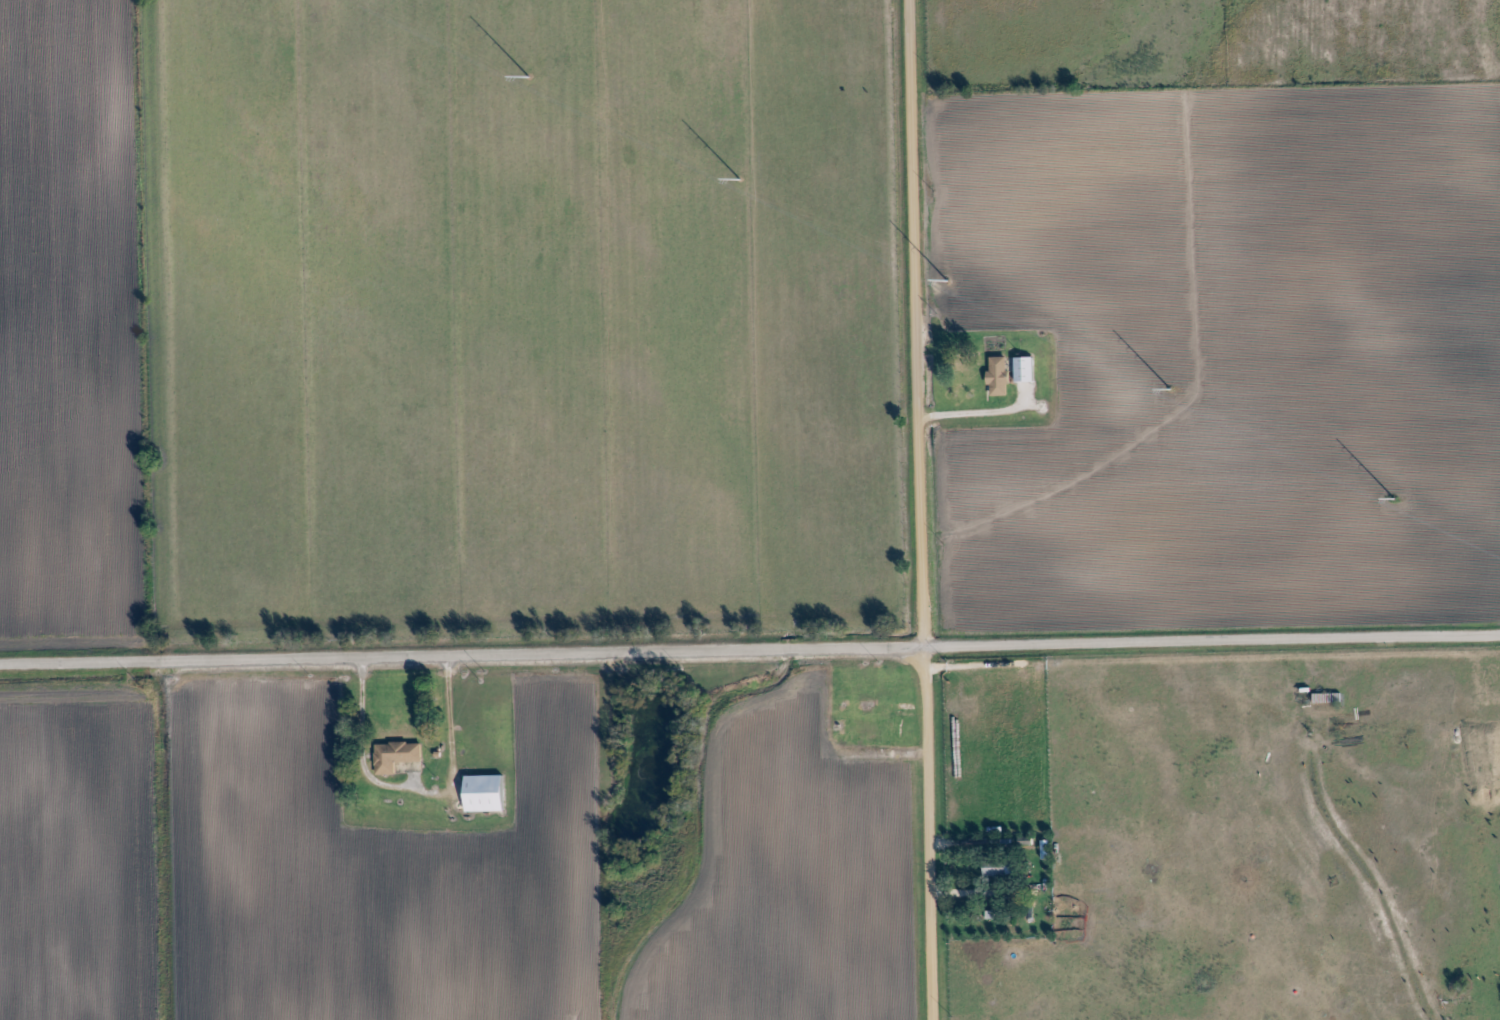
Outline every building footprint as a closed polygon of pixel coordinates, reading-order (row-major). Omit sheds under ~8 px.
[(1008,357),(990,358),(990,396),(1009,396),(1008,357)] [(1016,358),(1016,382),(1035,382),(1035,357),(1016,358)] [(422,743),(376,744),(377,775),(397,775),(397,763),(423,762),(422,743)] [(468,812),(506,811),(505,776),(467,776),(468,812)]
